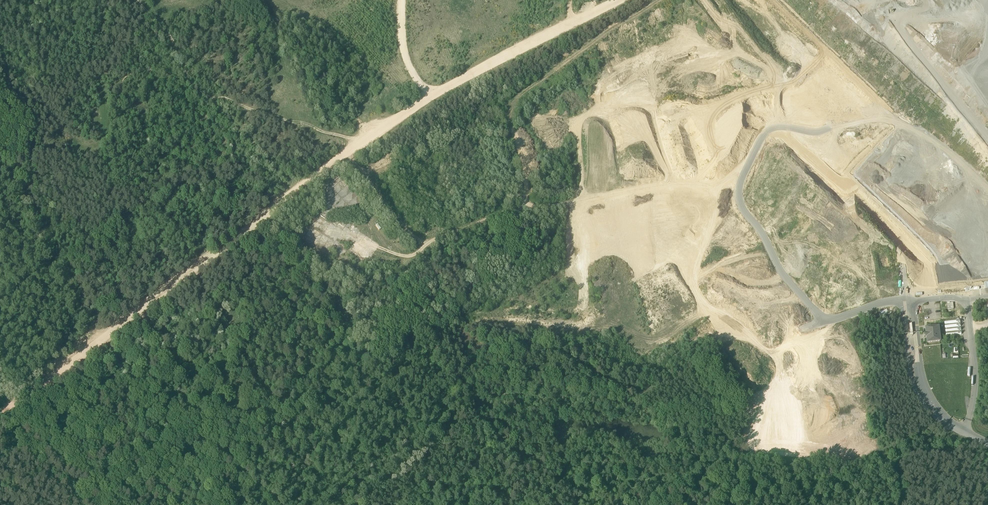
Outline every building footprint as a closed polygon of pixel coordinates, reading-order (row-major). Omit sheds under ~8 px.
[(961,318),(944,320),(946,338),(963,336),(961,318)] [(926,338),(927,344),(940,342),(938,328),(925,329),(926,335),(925,335),(925,338),(926,338)]
